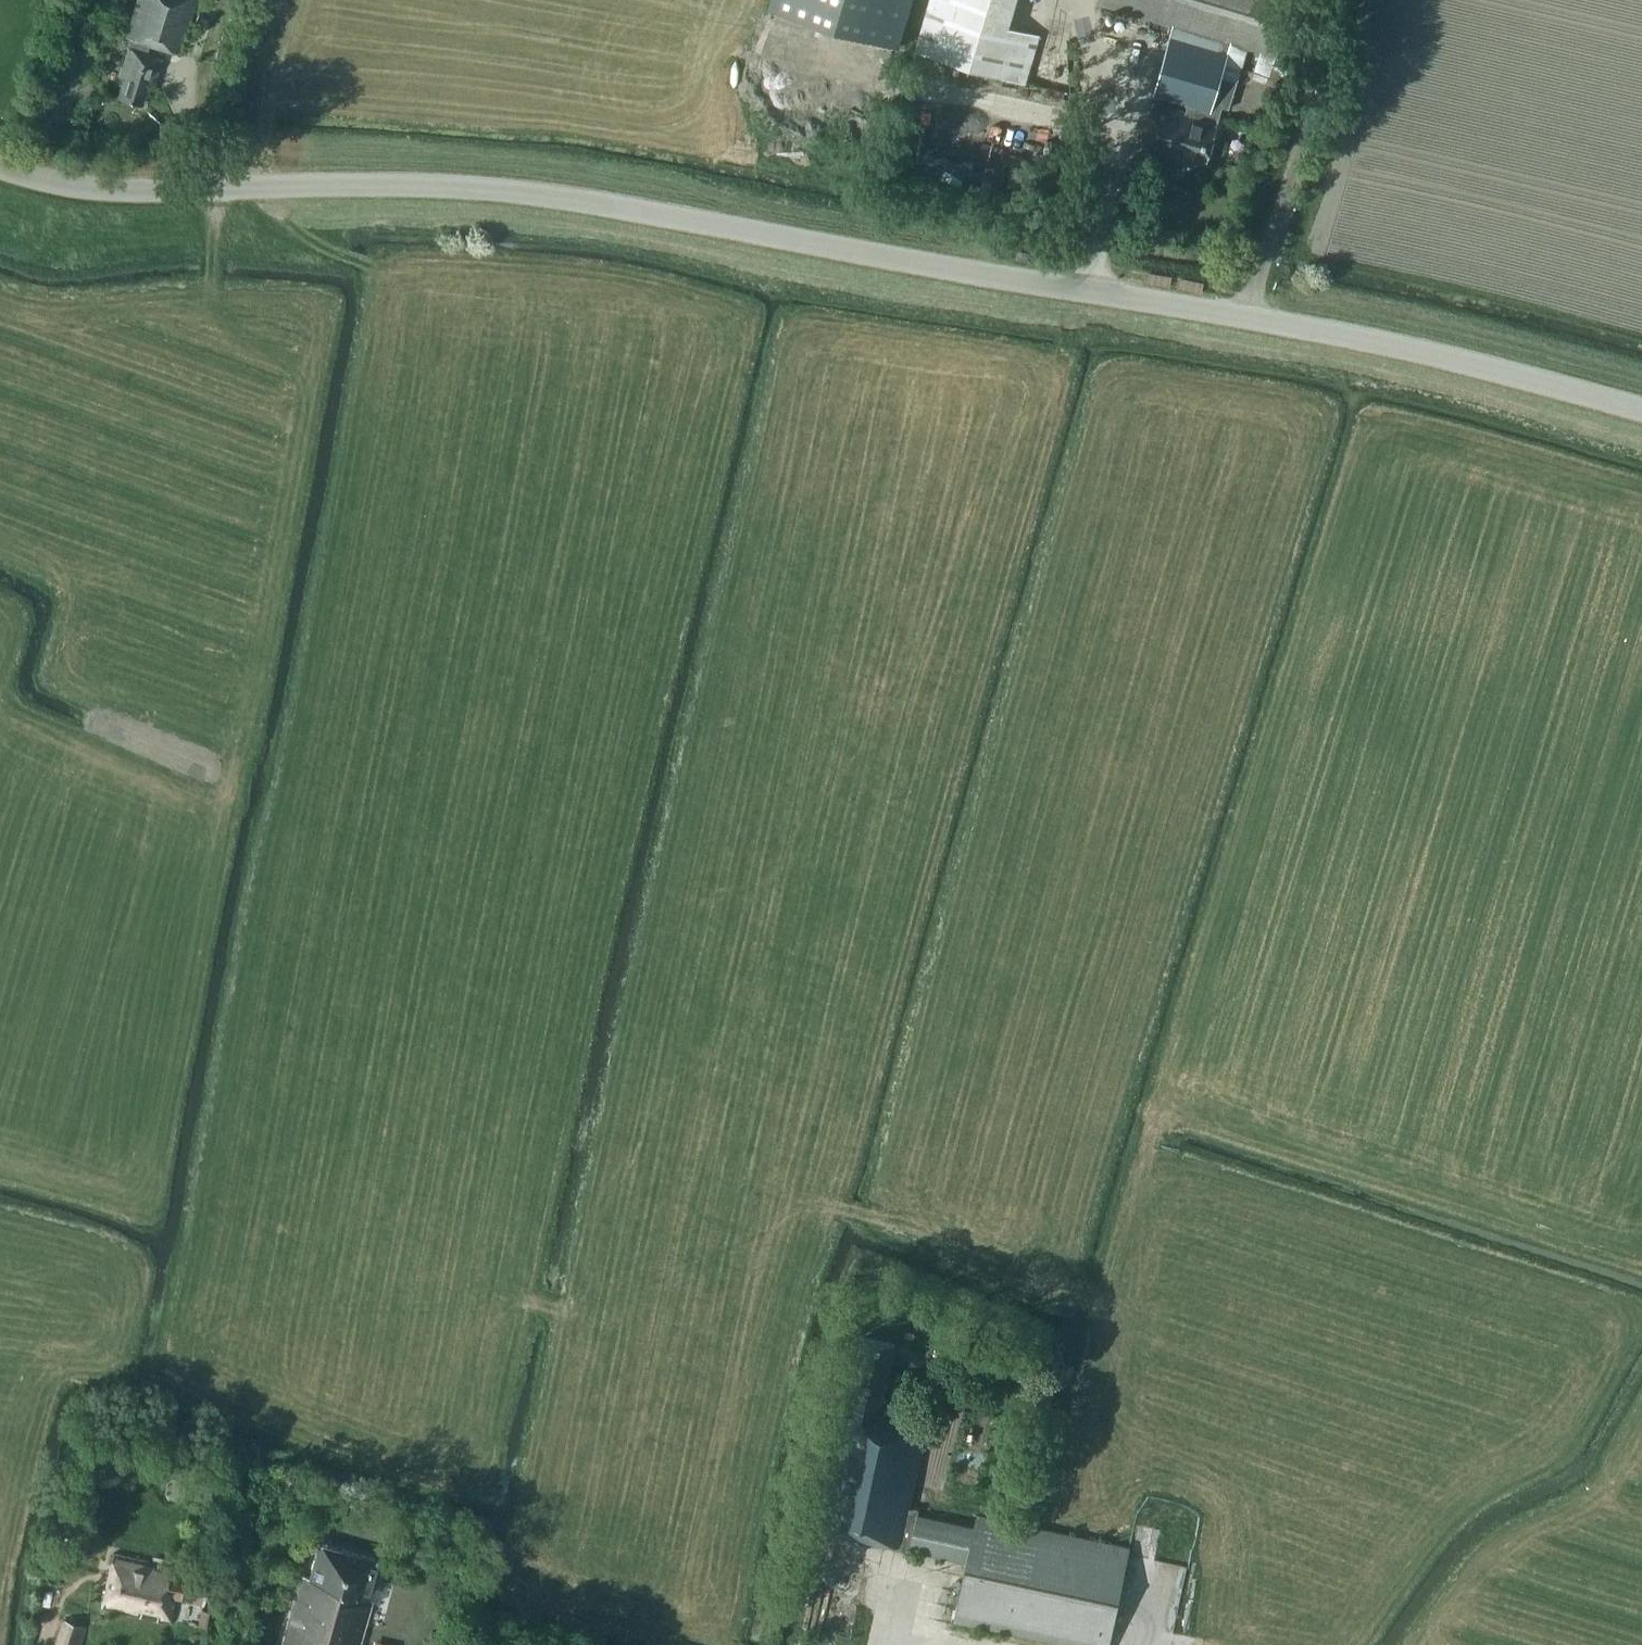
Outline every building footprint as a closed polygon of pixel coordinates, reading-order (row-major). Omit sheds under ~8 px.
[(124,36),(131,38),(118,77),(123,78),(118,96),(141,104),(149,80),(153,81),(161,57),(146,53),(149,44),(178,53),(195,0),(136,0),(124,36)] [(1153,102),(1140,147),(1177,158),(1178,154),(1205,162),(1218,119),(1204,115),(1206,110),(1210,111),(1212,103),(1228,108),(1236,81),(1220,76),(1227,54),(1226,54),(1230,42),(1260,51),(1253,75),(1267,80),(1275,55),(1277,56),(1293,0),(1098,0),(1097,2),(1221,39),(1217,51),(1170,37),(1155,94),(1188,104),(1186,112),(1153,102)] [(1267,83),(1276,86),(1280,77),(1271,73),(1267,83)] [(1026,152),(996,162),(1002,178),(1031,168),(1026,152)] [(1068,1644),(1110,1644),(1131,1547),(977,1515),(975,1527),(918,1515),(919,1509),(910,1507),(929,1418),(880,1407),(894,1342),(862,1335),(854,1375),(855,1375),(849,1405),(844,1404),(817,1528),(968,1561),(955,1621),(1068,1644)] [(374,1589),(381,1564),(375,1562),(376,1559),(319,1542),(309,1576),(301,1574),(280,1644),(358,1644),(371,1600),(375,1598),(376,1593),(374,1589)] [(113,1553),(100,1605),(169,1621),(175,1596),(203,1602),(207,1579),(173,1572),(174,1567),(113,1553)] [(197,1624),(207,1626),(210,1610),(200,1608),(197,1624)] [(54,1644),(78,1644),(85,1625),(64,1618),(54,1644)]
